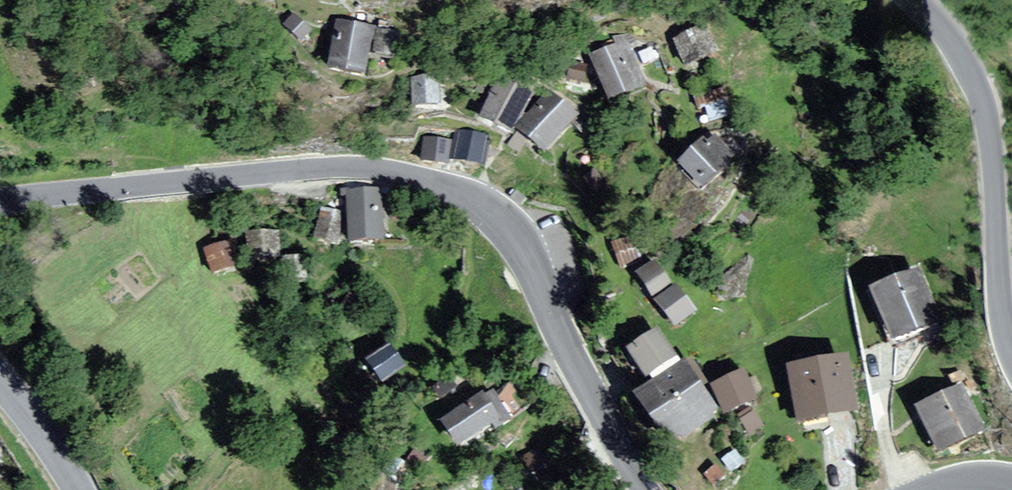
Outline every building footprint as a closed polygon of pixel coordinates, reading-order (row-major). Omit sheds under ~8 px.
[(301,38),(309,29),(294,15),(286,23),(301,38)] [(364,69),(372,28),(338,21),(330,63),(364,69)] [(395,33),(378,30),(375,50),(392,53),(395,33)] [(706,33),(674,45),(686,76),(717,64),(706,33)] [(642,91),(624,44),(591,57),(609,104),(642,91)] [(480,116),(512,134),(536,93),(504,75),(480,116)] [(437,77),(413,78),(414,102),(438,101),(437,77)] [(725,95),(695,103),(702,128),(732,120),(725,95)] [(543,157),(577,123),(555,102),(522,136),(543,157)] [(481,161),(486,136),(462,132),(457,156),(481,161)] [(449,142),(425,139),(423,158),(447,161),(449,142)] [(677,169),(700,193),(731,165),(708,141),(677,169)] [(597,173),(577,188),(588,202),(608,187),(597,173)] [(383,246),(382,194),(352,194),(354,247),(383,246)] [(342,249),(346,219),(323,216),(319,246),(342,249)] [(250,241),(250,264),(276,265),(277,241),(250,241)] [(207,258),(212,277),(244,268),(239,249),(207,258)] [(669,290),(654,268),(635,282),(650,304),(669,290)] [(940,322),(921,279),(875,298),(893,342),(940,322)] [(696,317),(676,295),(657,311),(678,334),(696,317)] [(671,366),(655,341),(627,359),(644,384),(671,366)] [(402,364),(390,347),(370,360),(383,377),(402,364)] [(856,417),(843,361),(789,374),(802,429),(856,417)] [(713,419),(683,372),(631,405),(661,452),(713,419)] [(742,379),(711,393),(723,421),(754,407),(742,379)] [(961,393),(918,414),(940,458),(983,436),(961,393)] [(455,459),(498,428),(483,406),(439,437),(455,459)] [(542,445),(525,457),(535,470),(552,458),(542,445)]
